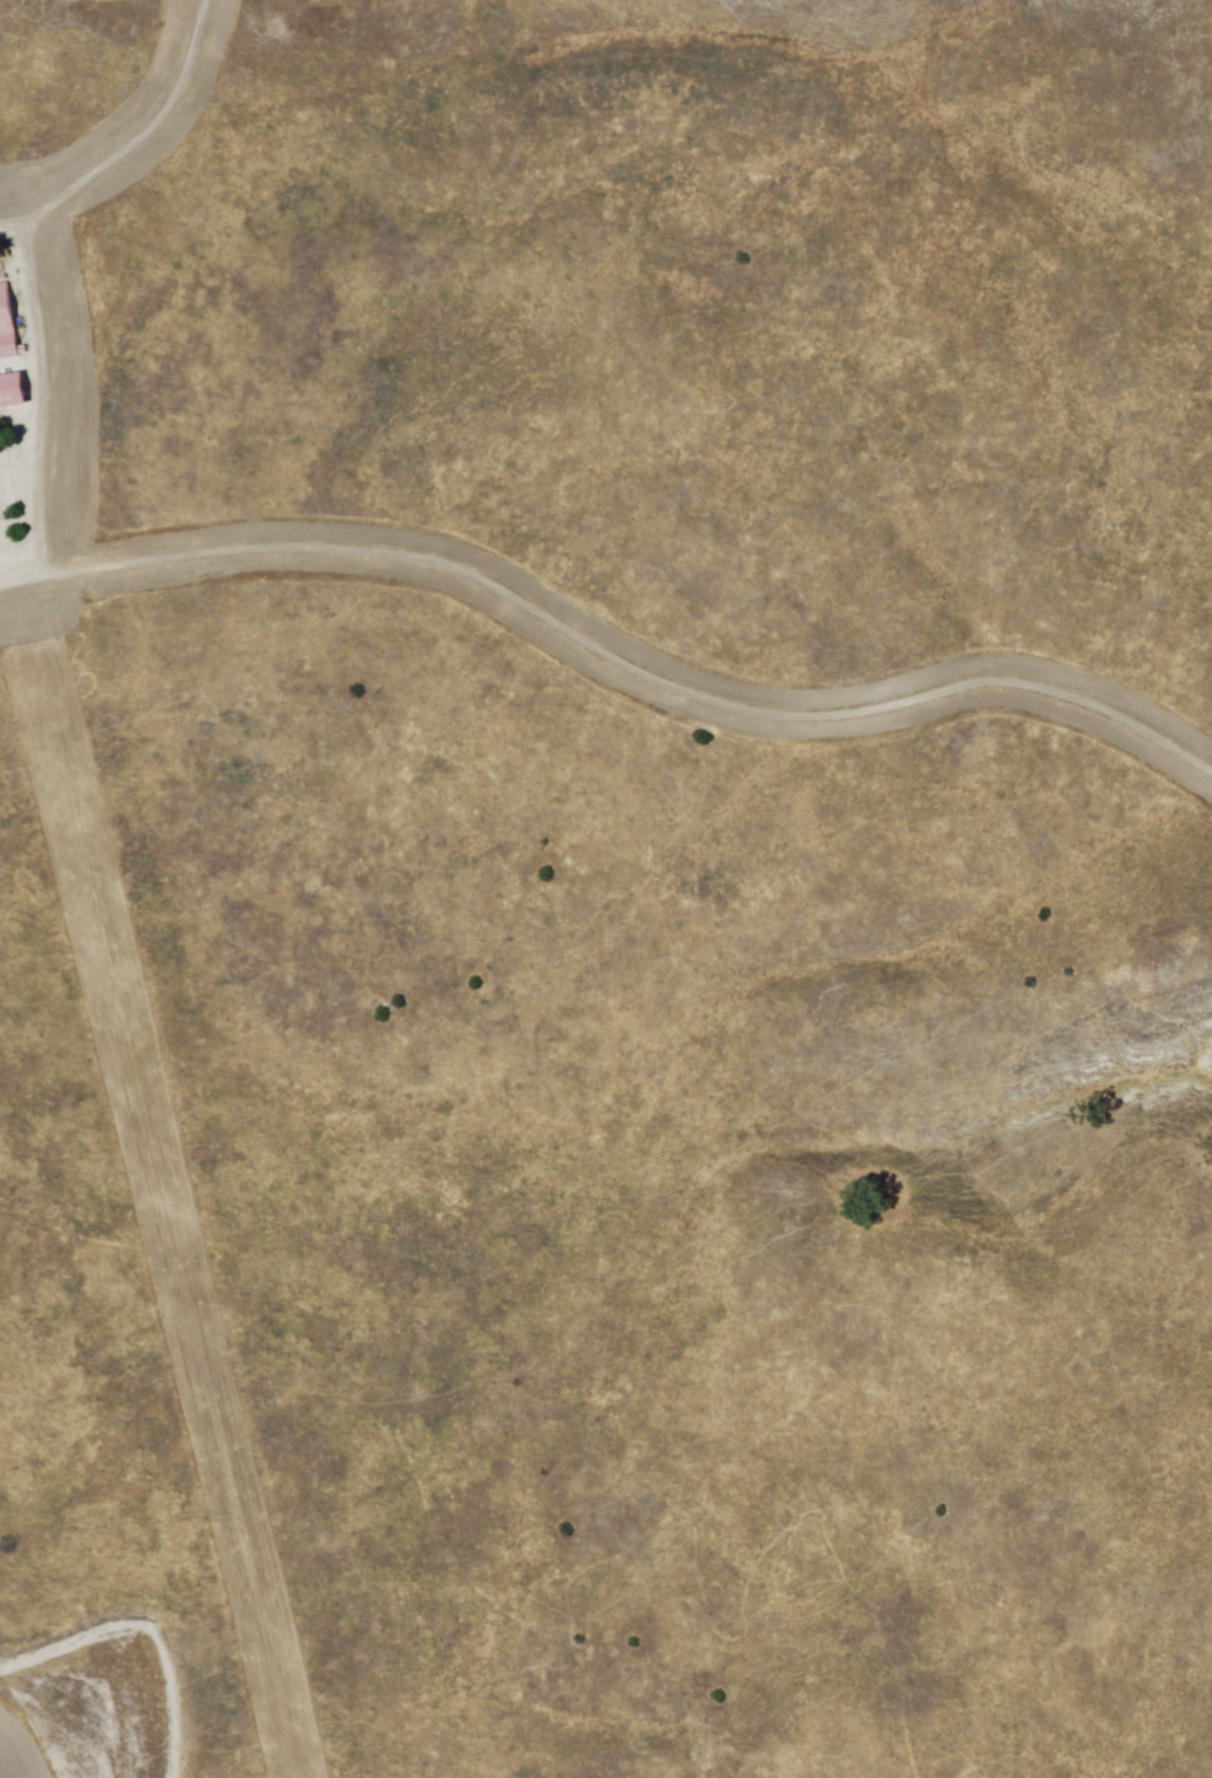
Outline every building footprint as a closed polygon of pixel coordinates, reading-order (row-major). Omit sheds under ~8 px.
[(21,358),(9,283),(0,285),(0,362),(21,358)] [(30,409),(0,414),(0,380),(25,376),(30,409)]
